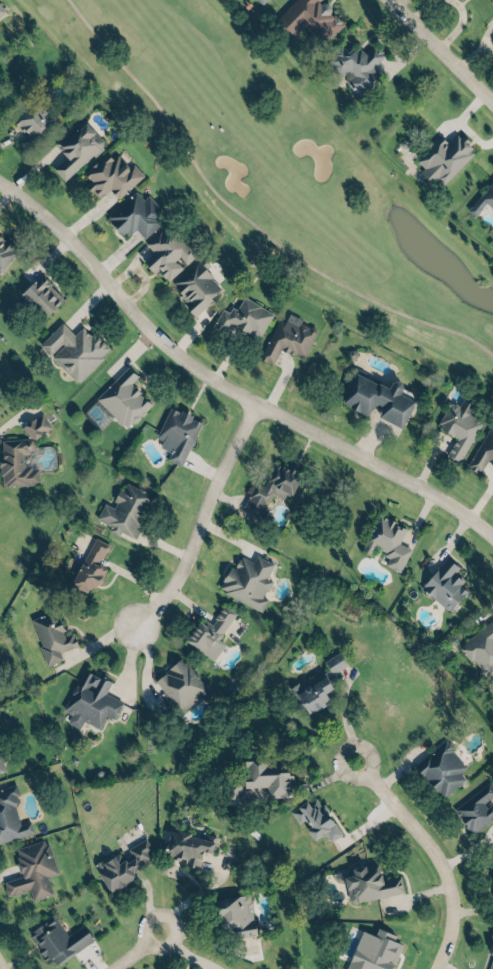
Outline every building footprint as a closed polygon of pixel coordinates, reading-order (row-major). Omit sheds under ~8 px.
[(275,19),(294,0),(318,0),(317,1),(341,25),(324,42),(306,24),(294,37),(275,19)] [(374,43),(385,54),(374,64),(374,72),(379,78),(373,84),(375,87),(365,95),(364,94),(359,99),(344,82),(351,75),(347,71),(345,73),(335,74),(322,60),(341,41),(349,49),(353,45),(357,49),(359,46),(365,52),(374,43)] [(55,125),(41,101),(11,119),(20,134),(14,138),(19,146),(55,125)] [(103,142),(84,121),(75,129),(72,126),(53,143),(64,155),(50,168),(62,180),(103,142)] [(413,164),(437,140),(443,145),(454,134),(470,150),(464,156),(467,158),(438,186),(431,179),(426,184),(415,173),(419,170),(413,164)] [(117,198),(141,173),(130,162),(126,166),(114,154),(110,158),(103,151),(82,173),(89,180),(84,186),(97,198),(106,188),(117,198)] [(473,209),(480,214),(490,200),(492,202),(492,182),(473,209)] [(145,194),(140,199),(134,191),(105,217),(122,237),(133,227),(142,237),(165,216),(145,194)] [(155,268),(166,280),(182,265),(194,254),(166,223),(144,243),(151,251),(141,261),(151,272),(155,268)] [(16,249),(0,235),(0,269),(16,249)] [(172,282),(200,256),(207,261),(202,264),(206,268),(212,275),(212,278),(220,287),(194,314),(189,309),(181,295),(172,282)] [(43,319),(19,294),(39,274),(64,298),(43,319)] [(272,313),(256,339),(230,324),(224,335),(210,327),(222,308),(228,311),(231,305),(236,308),(243,296),(272,313)] [(275,320),(257,358),(270,364),(278,347),(301,358),(316,328),(286,314),(281,322),(275,320)] [(31,346),(55,323),(68,335),(77,326),(103,351),(69,384),(31,346)] [(93,397),(124,429),(149,404),(128,383),(136,376),(125,366),(93,397)] [(341,403),(366,414),(371,404),(380,407),(376,416),(401,427),(413,399),(397,393),(402,383),(390,378),(387,387),(354,372),(341,403)] [(457,461),(480,420),(466,412),(471,404),(460,398),(456,405),(447,401),(434,425),(454,437),(444,454),(457,461)] [(179,465),(199,420),(167,406),(152,441),(169,449),(165,459),(179,465)] [(36,463),(24,465),(23,455),(35,453),(33,440),(53,426),(41,410),(19,426),(27,437),(1,440),(3,458),(0,459),(0,468),(2,487),(39,482),(36,463)] [(489,425),(492,423),(492,463),(487,460),(479,474),(465,465),(489,425)] [(269,493),(281,498),(284,492),(290,495),(300,473),(273,461),(261,486),(252,482),(240,509),(258,517),(269,493)] [(155,495),(135,537),(119,530),(117,534),(106,529),(108,525),(95,519),(103,502),(113,506),(115,502),(112,500),(117,489),(122,491),(126,482),(155,495)] [(398,571),(409,548),(397,543),(405,527),(376,514),(360,548),(369,552),(371,547),(387,555),(383,564),(398,571)] [(93,536),(83,558),(71,552),(65,567),(75,571),(70,584),(92,594),(96,586),(100,587),(110,565),(100,561),(108,543),(93,536)] [(213,592),(254,614),(262,599),(258,597),(265,583),(258,580),(266,565),(252,558),(249,563),(234,555),(213,592)] [(419,586),(446,612),(465,591),(458,584),(461,581),(452,572),(457,567),(446,557),(419,586)] [(235,614),(220,632),(223,634),(205,657),(183,639),(202,616),(208,620),(222,603),(235,614)] [(29,619),(45,664),(60,659),(57,652),(75,645),(70,632),(62,634),(53,610),(29,619)] [(492,669),(492,619),(457,643),(481,677),(492,669)] [(319,661),(326,675),(345,666),(338,652),(319,661)] [(152,677),(175,712),(205,692),(183,658),(152,677)] [(120,702),(103,692),(108,681),(82,667),(60,709),(69,714),(65,722),(77,728),(81,720),(97,728),(104,714),(112,718),(120,702)] [(307,715),(328,701),(323,693),(331,688),(321,672),(300,686),(297,682),(289,686),(307,715)] [(464,766),(442,740),(412,765),(440,798),(463,779),(457,772),(464,766)] [(289,796),(287,762),(266,764),(265,756),(241,757),(243,787),(265,786),(265,797),(289,796)] [(29,834),(0,843),(0,784),(11,782),(14,793),(14,804),(10,810),(12,814),(21,814),(29,834)] [(488,782),(451,807),(468,832),(492,816),(492,807),(488,800),(492,796),(492,789),(488,782)] [(221,804),(240,804),(240,785),(220,785),(221,804)] [(339,834),(324,810),(321,812),(312,798),(305,802),(304,801),(288,810),(296,823),(303,819),(307,827),(304,829),(311,840),(322,834),(327,842),(339,834)] [(210,853),(214,836),(202,833),(201,836),(168,829),(162,855),(184,860),(182,866),(196,869),(200,851),(210,853)] [(101,869),(116,895),(139,882),(135,875),(142,871),(139,867),(159,856),(149,838),(128,849),(132,857),(117,866),(115,861),(101,869)] [(1,881),(5,896),(27,890),(29,900),(50,895),(45,876),(54,874),(45,839),(12,847),(19,876),(1,881)] [(402,893),(399,876),(379,880),(376,863),(344,868),(349,902),(402,893)] [(234,927),(235,938),(253,935),(248,894),(215,898),(219,928),(234,927)] [(92,939),(56,963),(53,959),(47,963),(37,947),(39,945),(29,930),(51,915),(65,937),(82,925),(92,939)]
